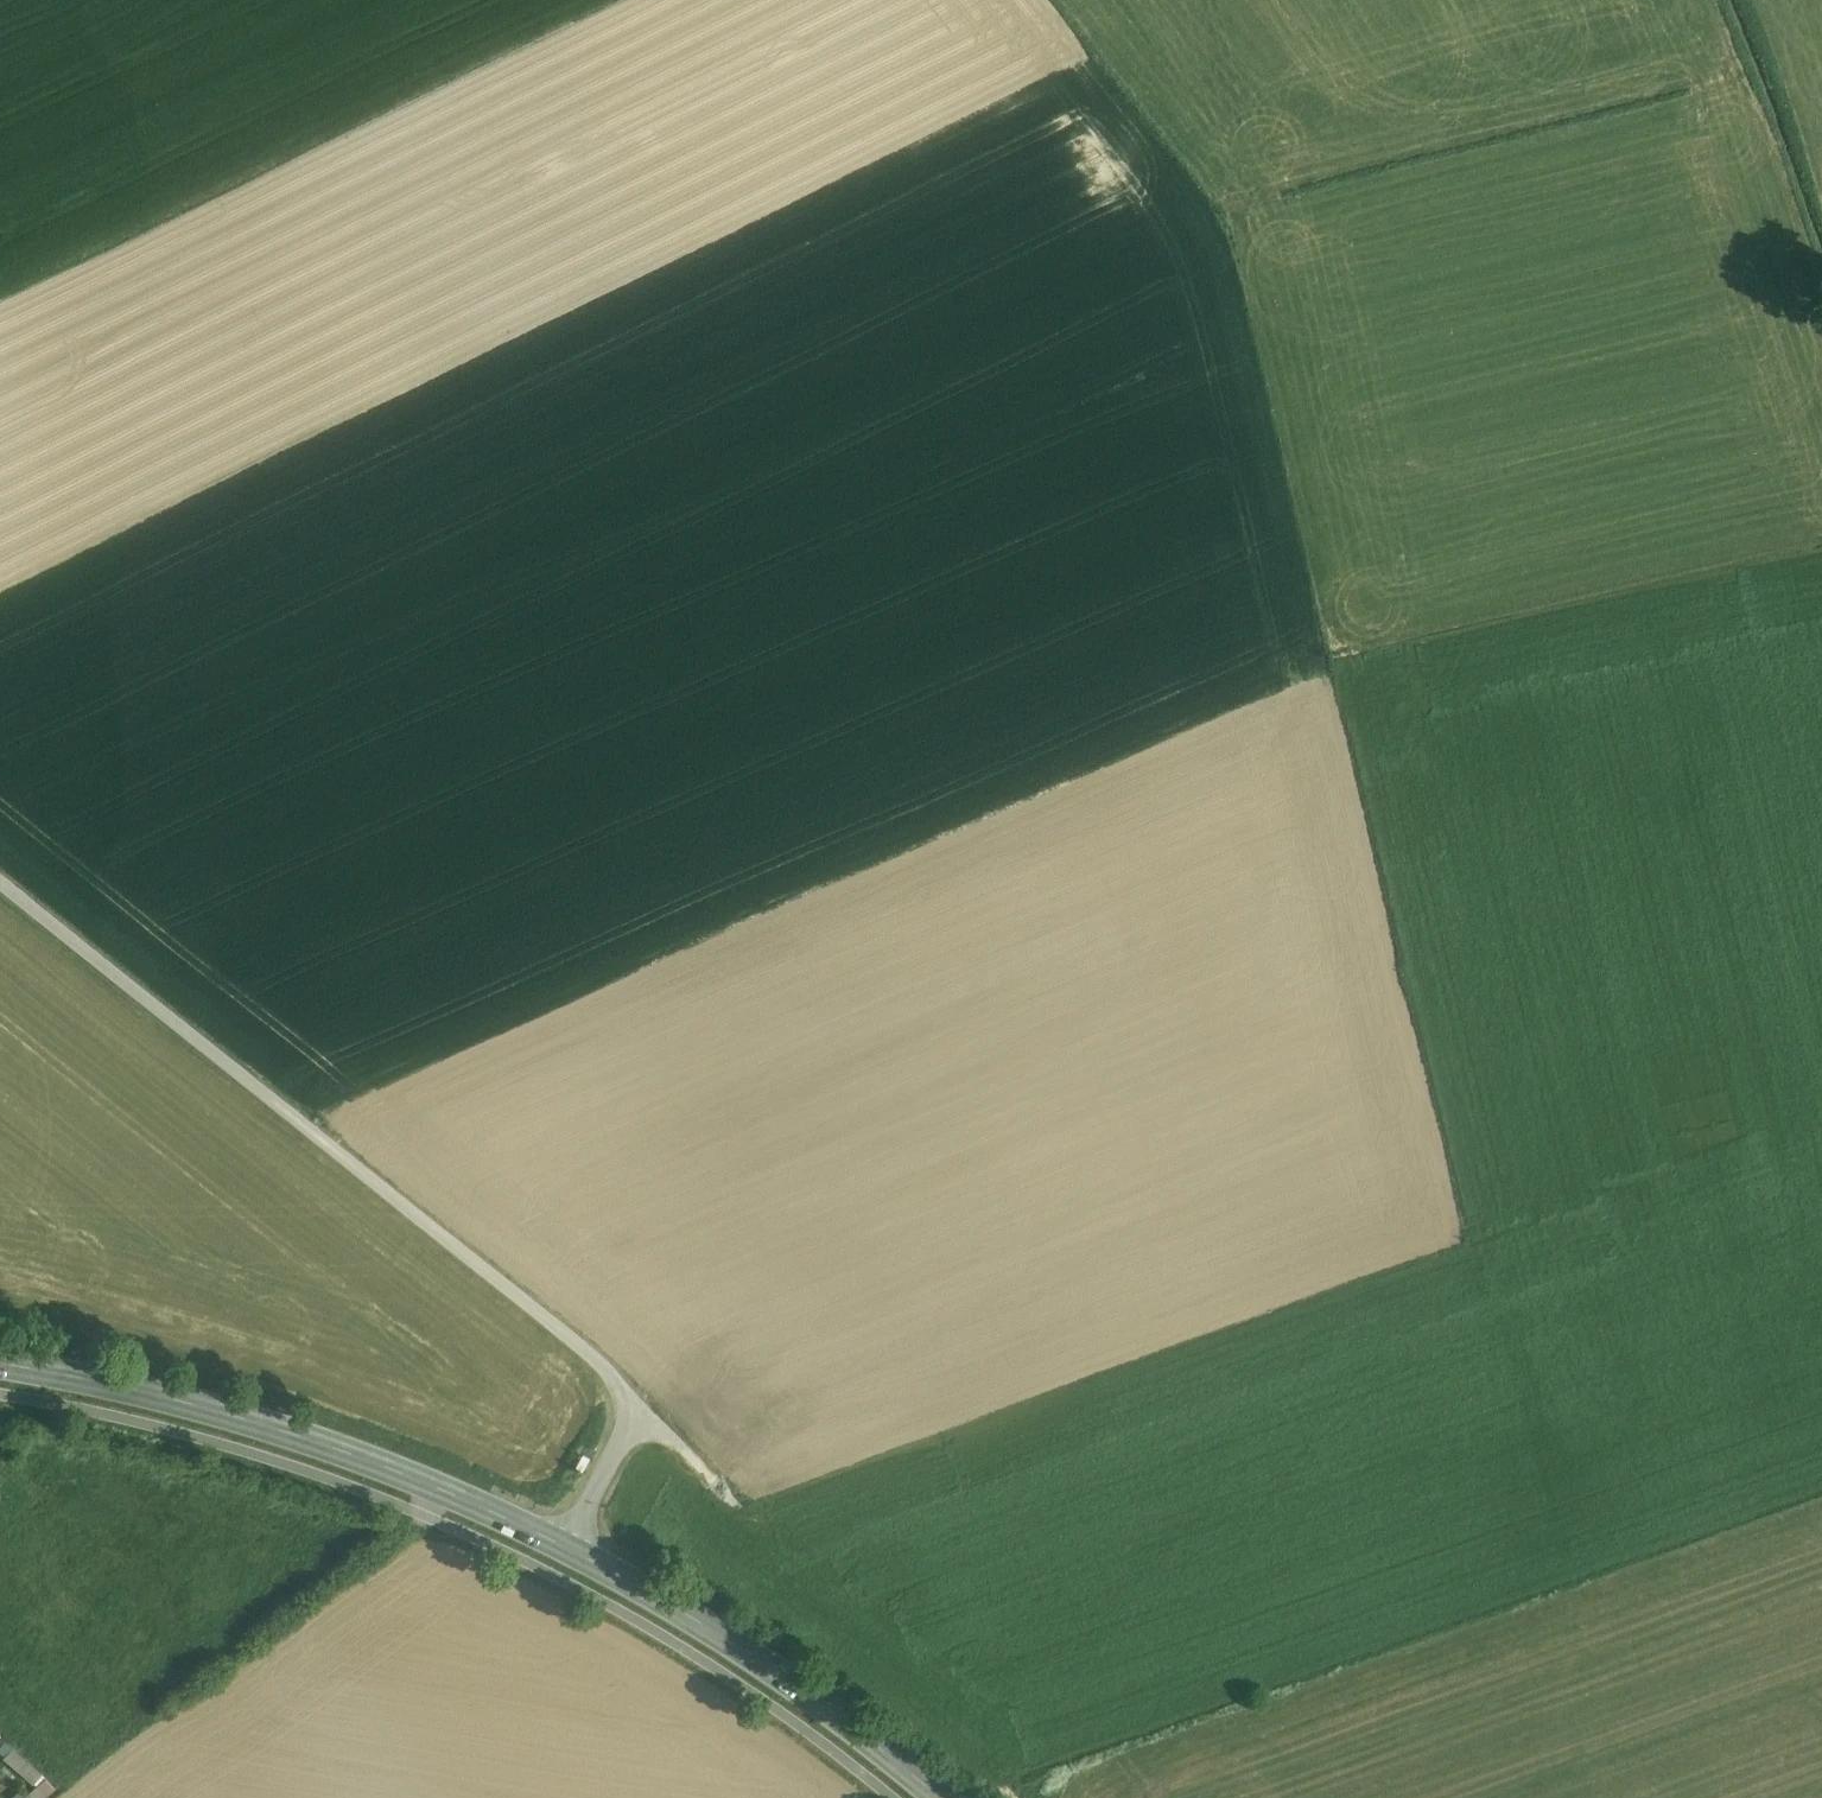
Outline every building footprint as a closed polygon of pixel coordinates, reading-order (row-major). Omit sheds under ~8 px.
[(15,1753),(7,1762),(35,1786),(44,1779),(15,1753)] [(44,1779),(35,1786),(22,1797),(44,1797),(54,1789),(44,1779)]
